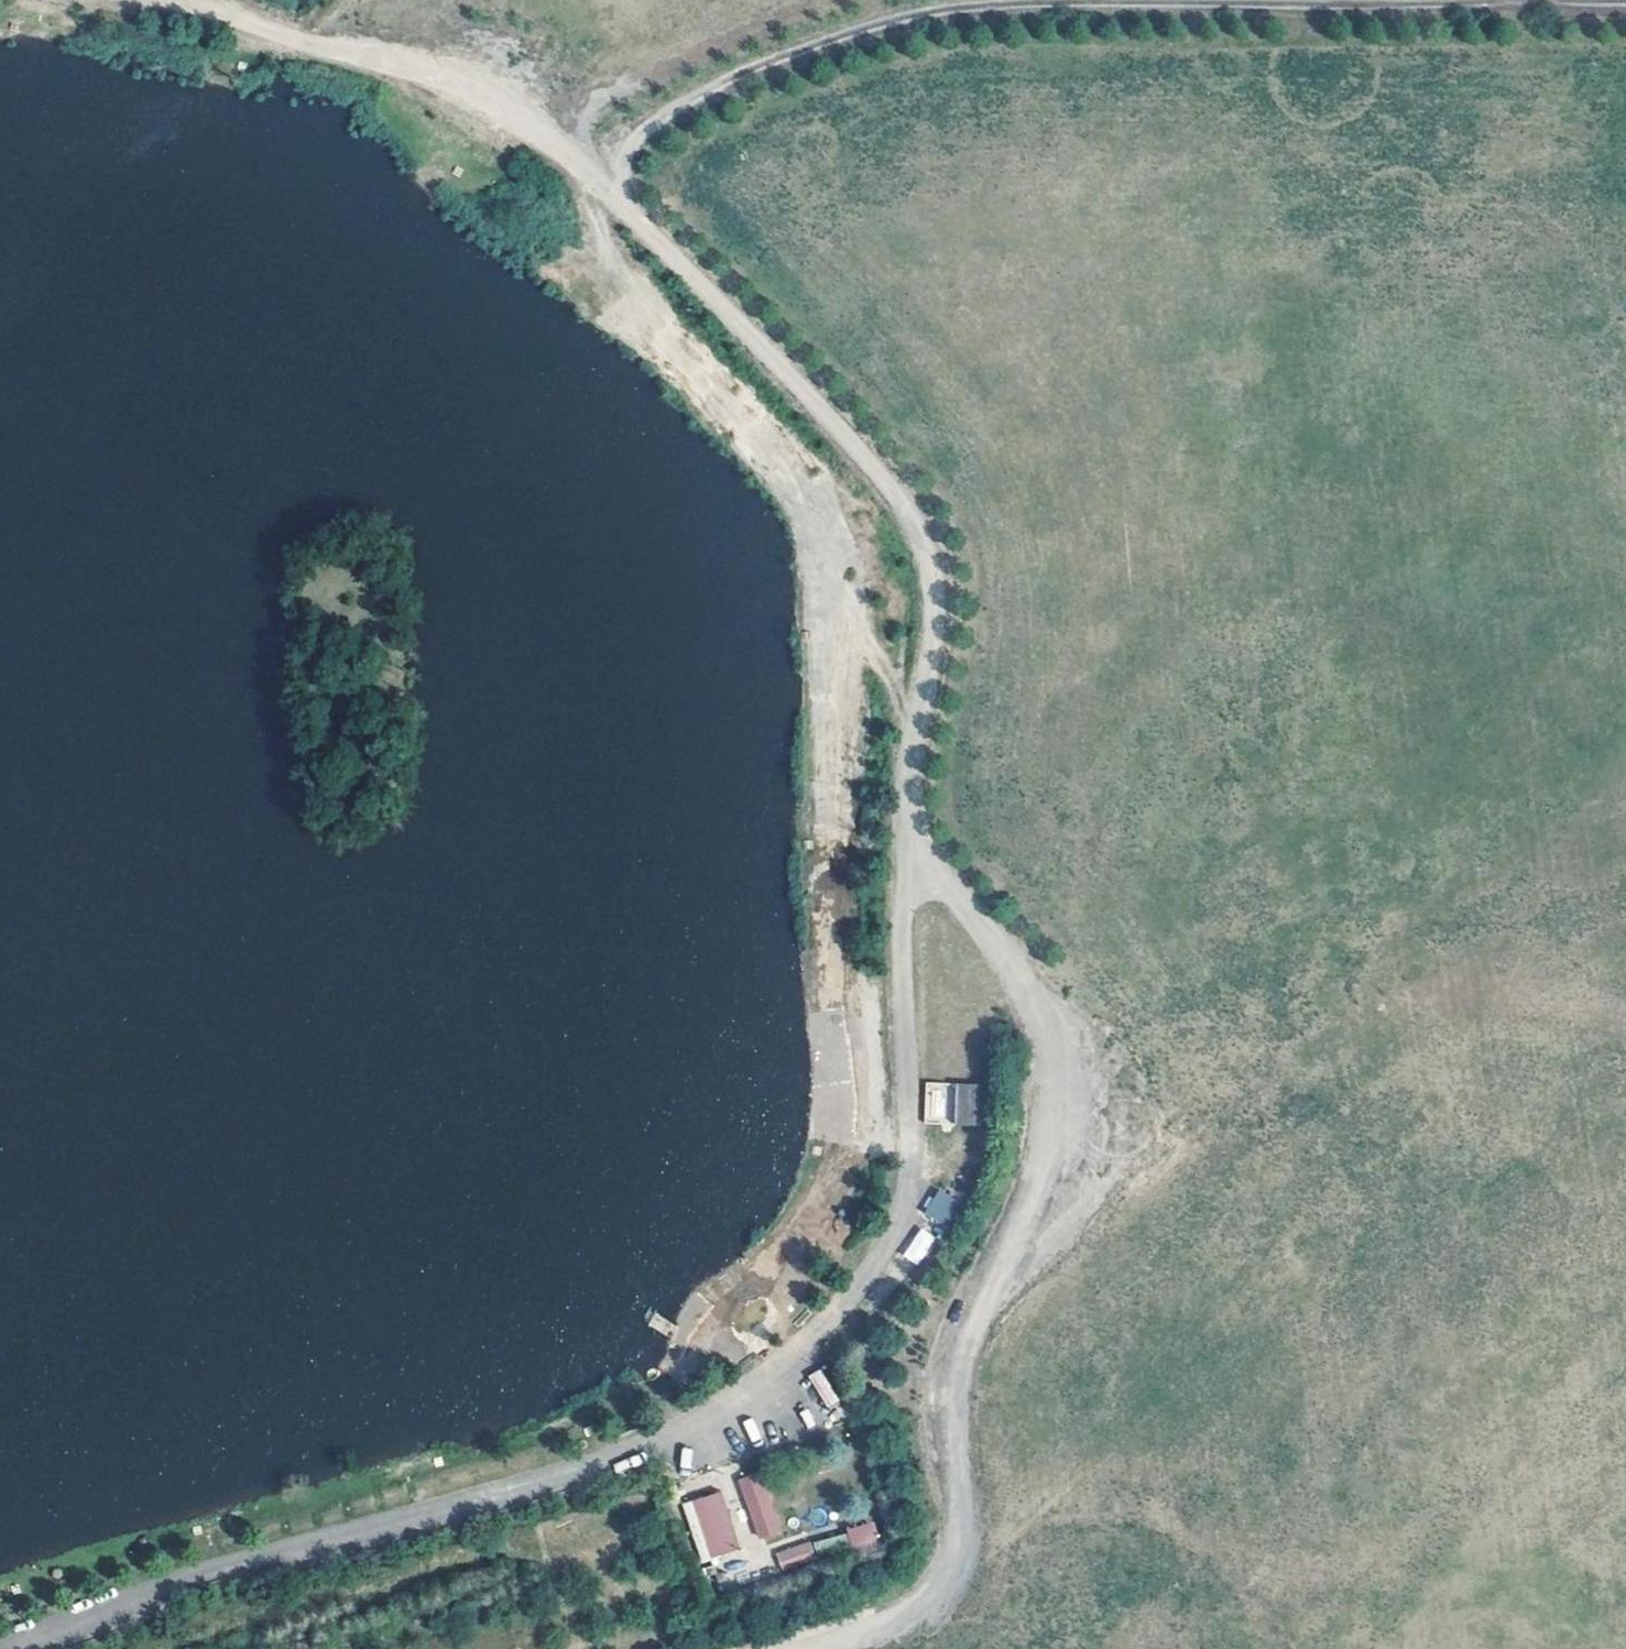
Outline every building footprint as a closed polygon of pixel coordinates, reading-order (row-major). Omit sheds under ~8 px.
[(924,1124),(986,1124),(986,1082),(924,1083),(924,1124)] [(924,1217),(949,1228),(962,1199),(937,1188),(924,1217)] [(921,1266),(935,1236),(918,1227),(904,1258),(921,1266)] [(820,1369),(808,1376),(827,1408),(839,1401),(820,1369)] [(703,1467),(703,1448),(680,1448),(681,1468),(703,1467)] [(781,1535),(760,1478),(740,1486),(761,1542),(781,1535)] [(739,1552),(721,1498),(674,1514),(692,1567),(739,1552)] [(846,1529),(853,1549),(880,1539),(873,1519),(846,1529)] [(811,1540),(775,1549),(779,1566),(815,1557),(811,1540)]
